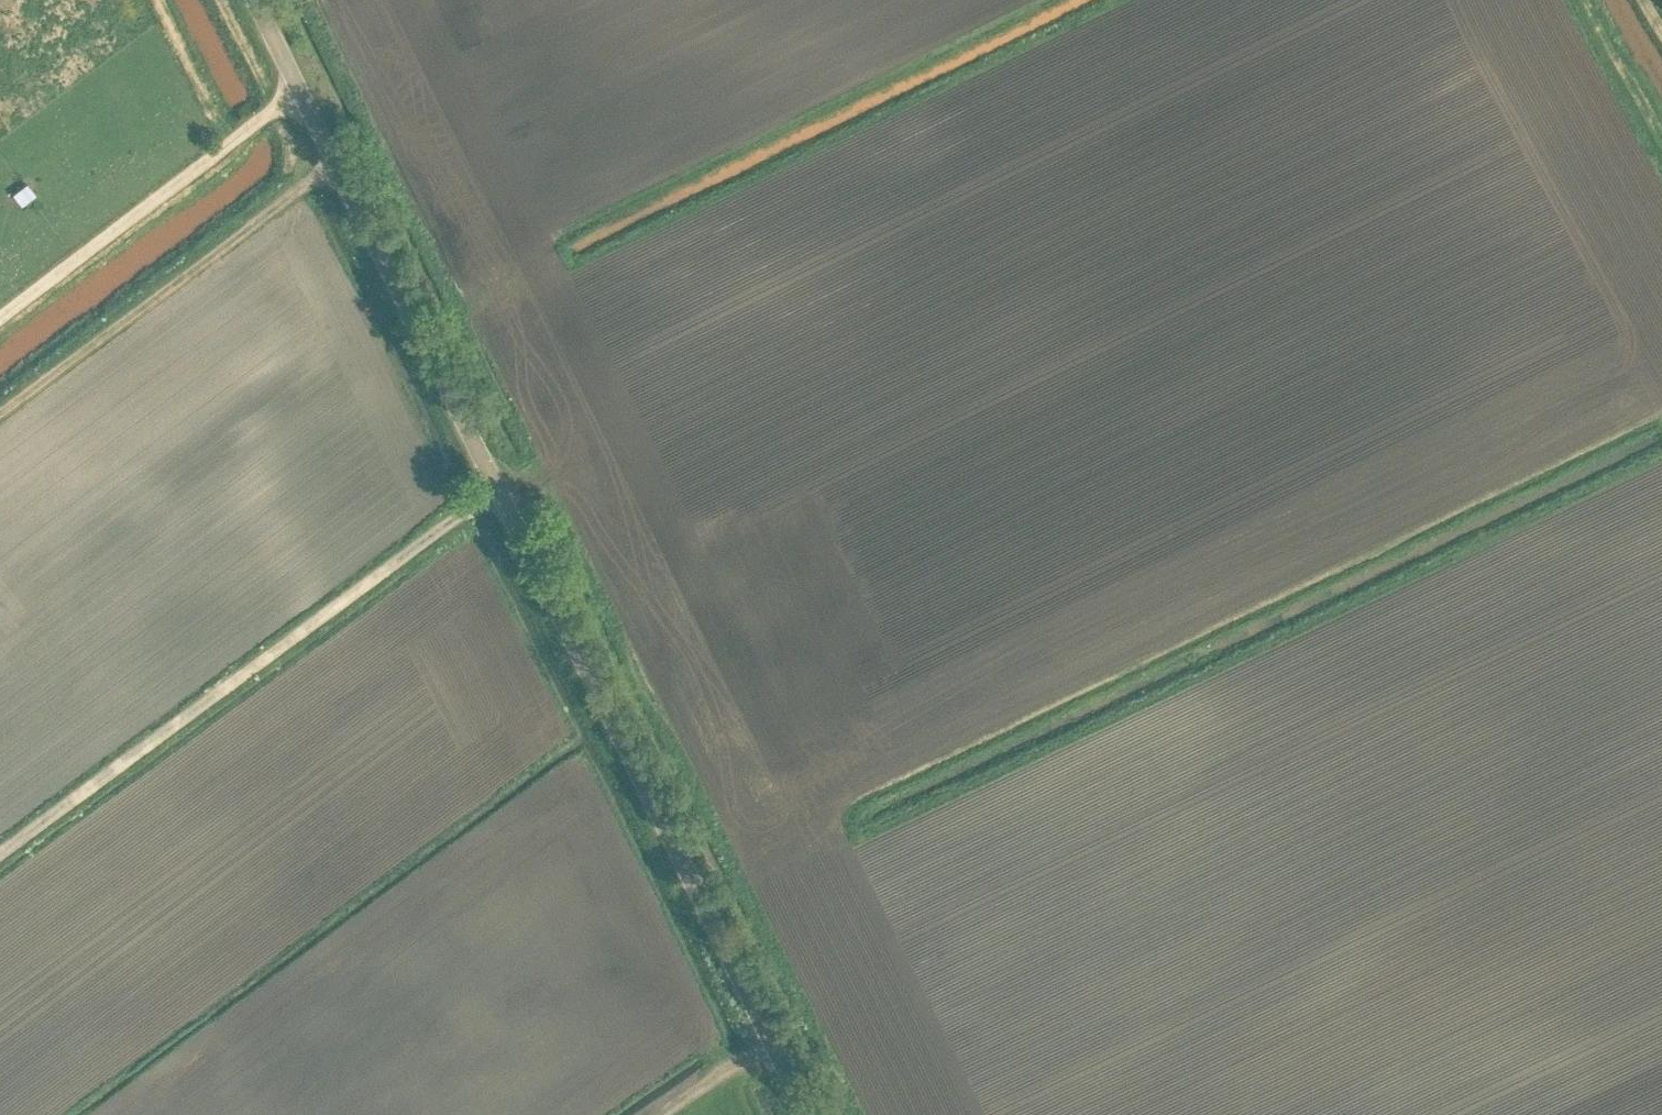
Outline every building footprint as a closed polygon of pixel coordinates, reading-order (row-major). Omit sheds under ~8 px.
[(35,196),(27,185),(14,196),(22,207),(35,196)]
